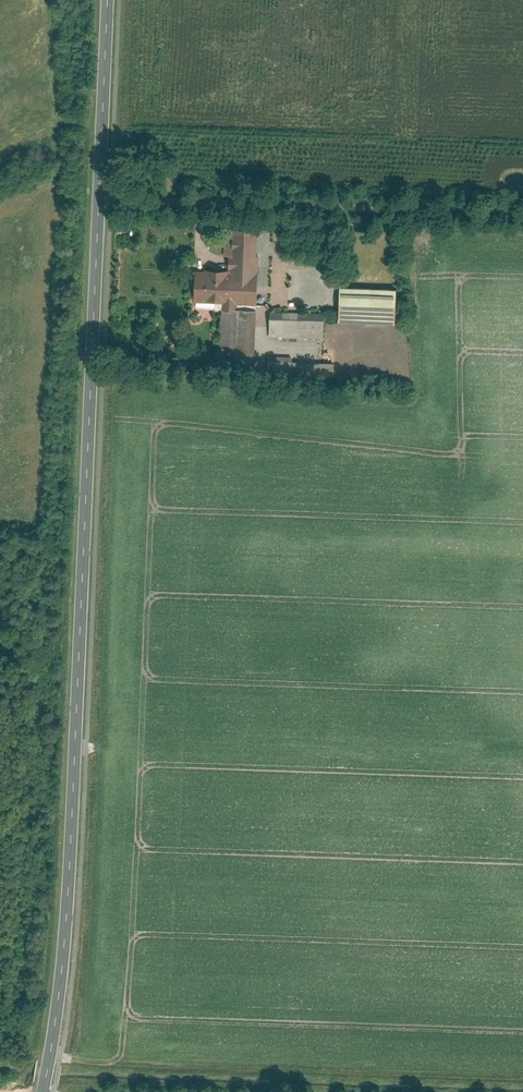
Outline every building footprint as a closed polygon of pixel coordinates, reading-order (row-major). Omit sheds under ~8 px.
[(229,274),(228,302),(224,302),(224,308),(222,308),(220,367),(253,369),(258,256),(255,256),(256,230),(226,229),(225,255),(230,255),(229,274)] [(224,302),(228,302),(229,274),(196,273),(195,298),(215,299),(216,301),(224,302)] [(341,287),(340,320),(394,323),(396,290),(341,287)] [(324,314),(270,312),(270,336),(323,338),(324,314)] [(272,355),(271,364),(285,365),(285,356),(272,355)]
